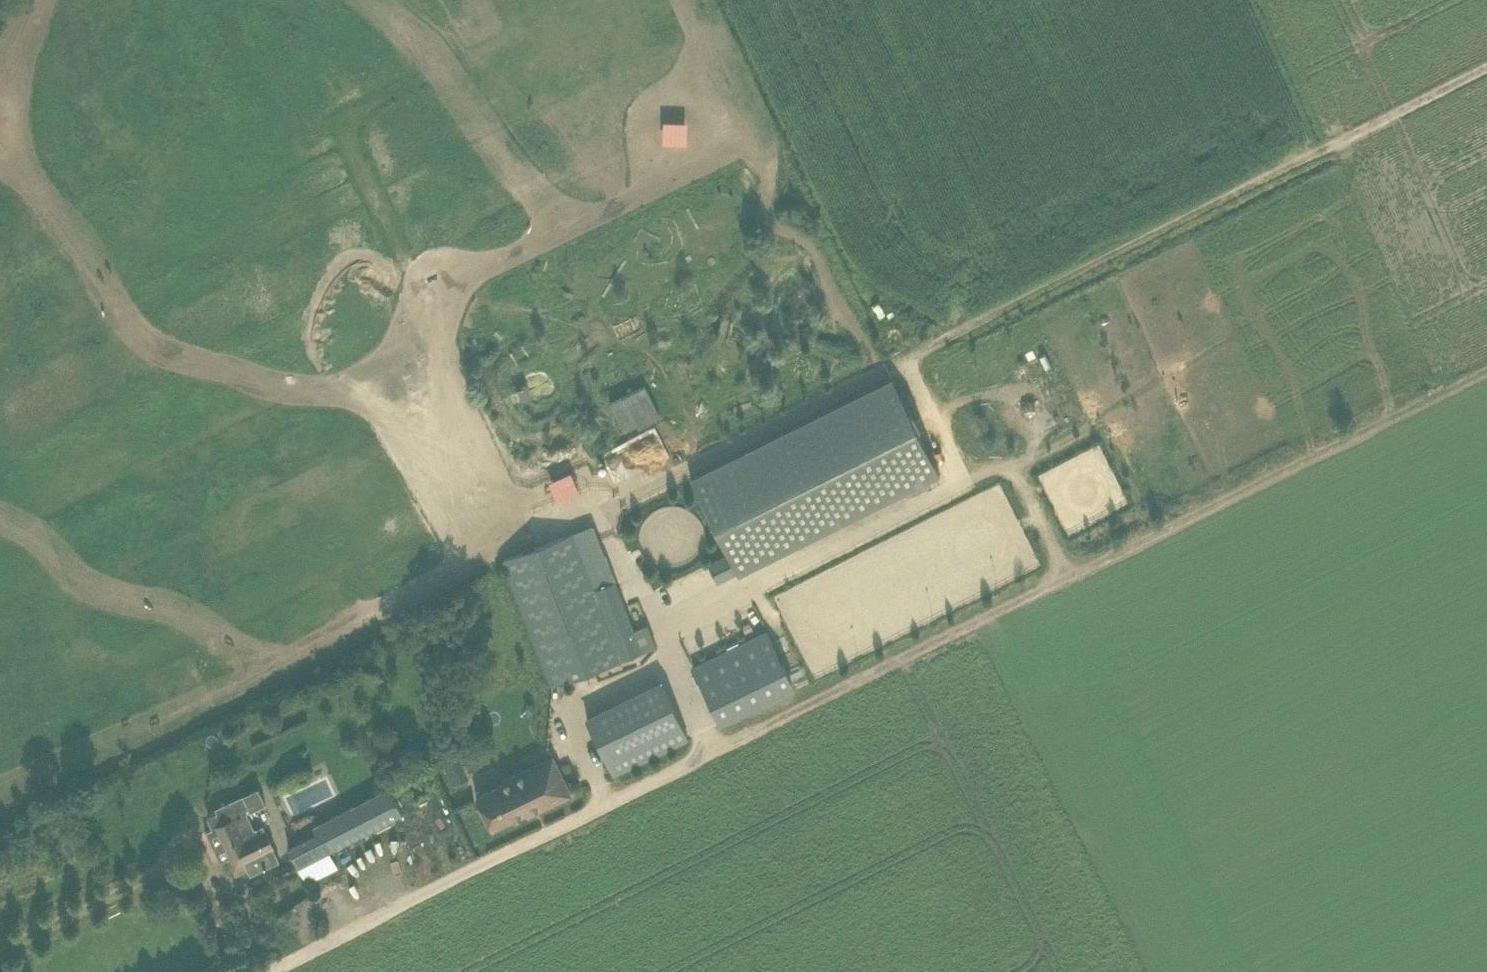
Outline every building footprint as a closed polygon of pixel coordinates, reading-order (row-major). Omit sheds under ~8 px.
[(691,478),(738,573),(940,473),(892,378),(691,478)] [(502,559),(550,687),(642,651),(593,524),(502,559)] [(690,666),(719,725),(795,688),(766,629),(690,666)] [(587,717),(614,773),(688,737),(661,681),(587,717)] [(457,754),(442,761),(453,783),(467,776),(457,754)] [(552,755),(497,782),(499,785),(476,796),(492,829),(526,812),(528,815),(571,794),(552,755)] [(338,867),(329,851),(402,813),(388,786),(313,825),(317,833),(289,847),(307,882),(338,867)] [(213,827),(206,830),(220,861),(228,857),(236,874),(248,869),(251,874),(279,859),(262,825),(254,829),(246,812),(265,803),(258,788),(215,807),(218,812),(209,817),(213,827)]
